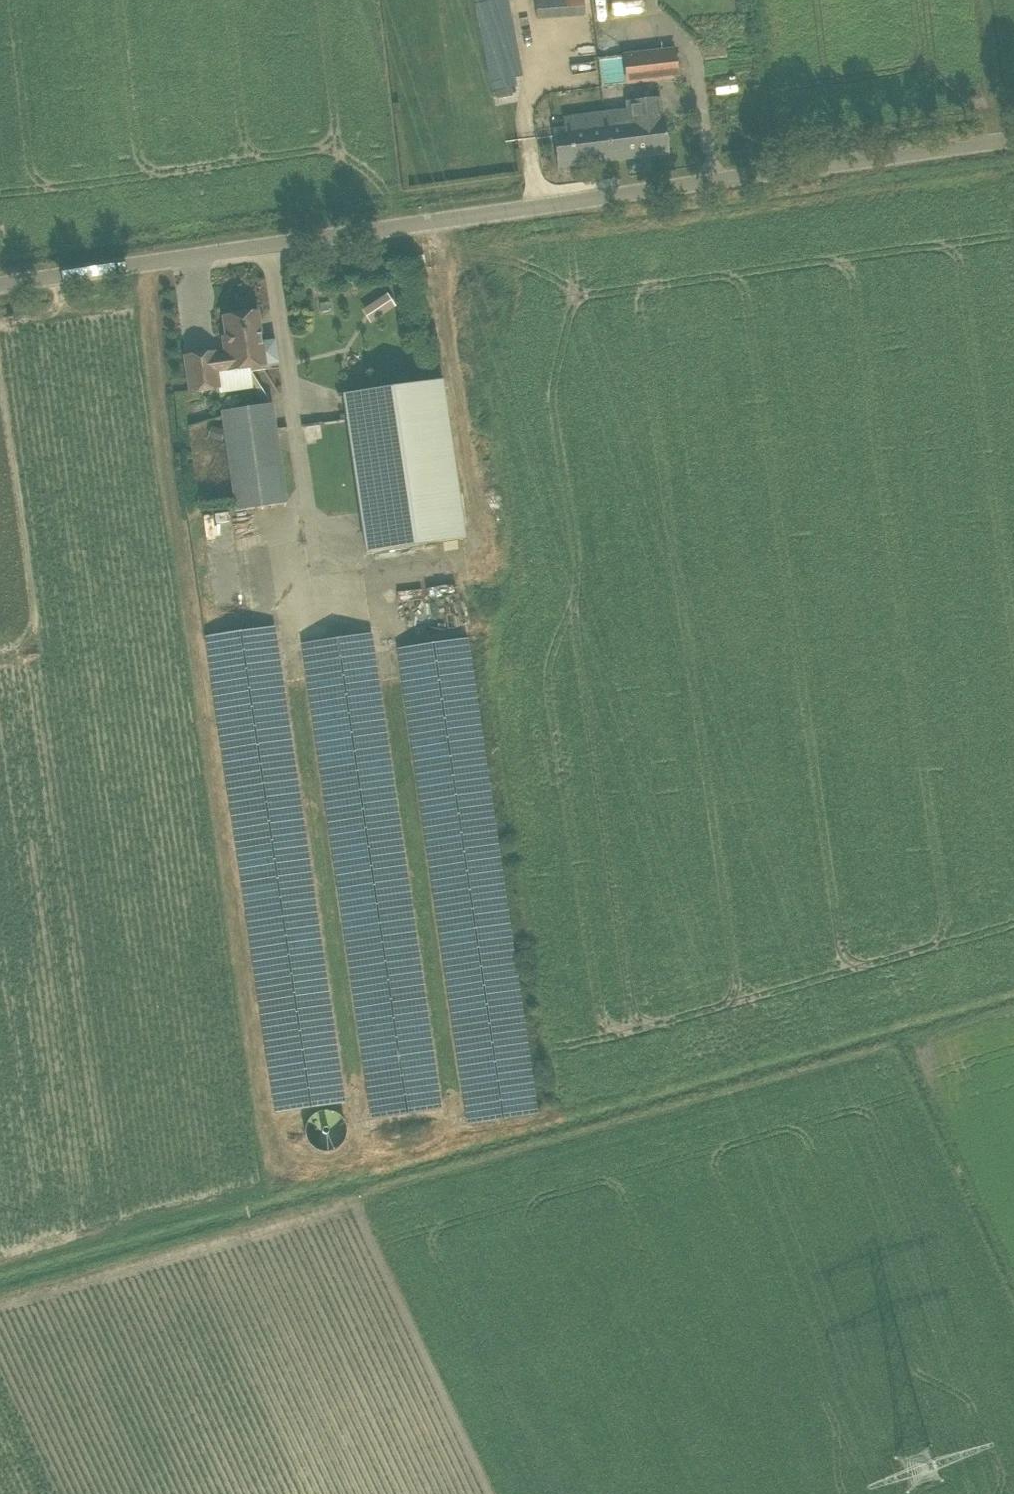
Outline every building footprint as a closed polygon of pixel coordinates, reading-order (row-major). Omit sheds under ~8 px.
[(493,91),(516,87),(515,79),(523,77),(509,0),(477,0),(493,91)] [(537,19),(584,17),(583,0),(536,0),(537,19)] [(613,16),(643,13),(642,0),(611,0),(613,16)] [(677,50),(627,54),(629,83),(680,78),(677,50)] [(554,130),(555,136),(559,167),(669,153),(661,97),(628,101),(629,109),(564,118),(566,129),(554,130)] [(228,371),(264,365),(279,363),(276,340),(261,342),(256,312),(224,317),(228,344),(224,345),(226,356),(214,358),(213,352),(185,356),(191,392),(218,388),(216,371),(228,369),(228,371)] [(366,552),(467,538),(444,379),(343,394),(366,552)] [(288,504),(287,501),(273,404),(220,411),(234,512),(288,504)] [(273,1113),(345,1102),(275,626),(203,637),(273,1113)] [(300,644),(369,1112),(370,1120),(442,1109),(372,633),(300,644)] [(425,848),(464,1116),(465,1125),(538,1114),(468,638),(396,649),(423,837),(417,838),(418,849),(425,848)] [(306,1127),(305,1131),(306,1135),(307,1139),(309,1142),(311,1146),(315,1148),(318,1150),(322,1151),(326,1152),(330,1151),(334,1150),(338,1148),(341,1146),(344,1142),(346,1139),(347,1135),(347,1131),(347,1127),(346,1123),(344,1119),(341,1116),(338,1113),(334,1111),(330,1110),(326,1110),(322,1110),(318,1111),(315,1113),(311,1116),(309,1119),(307,1123),(306,1127)]
